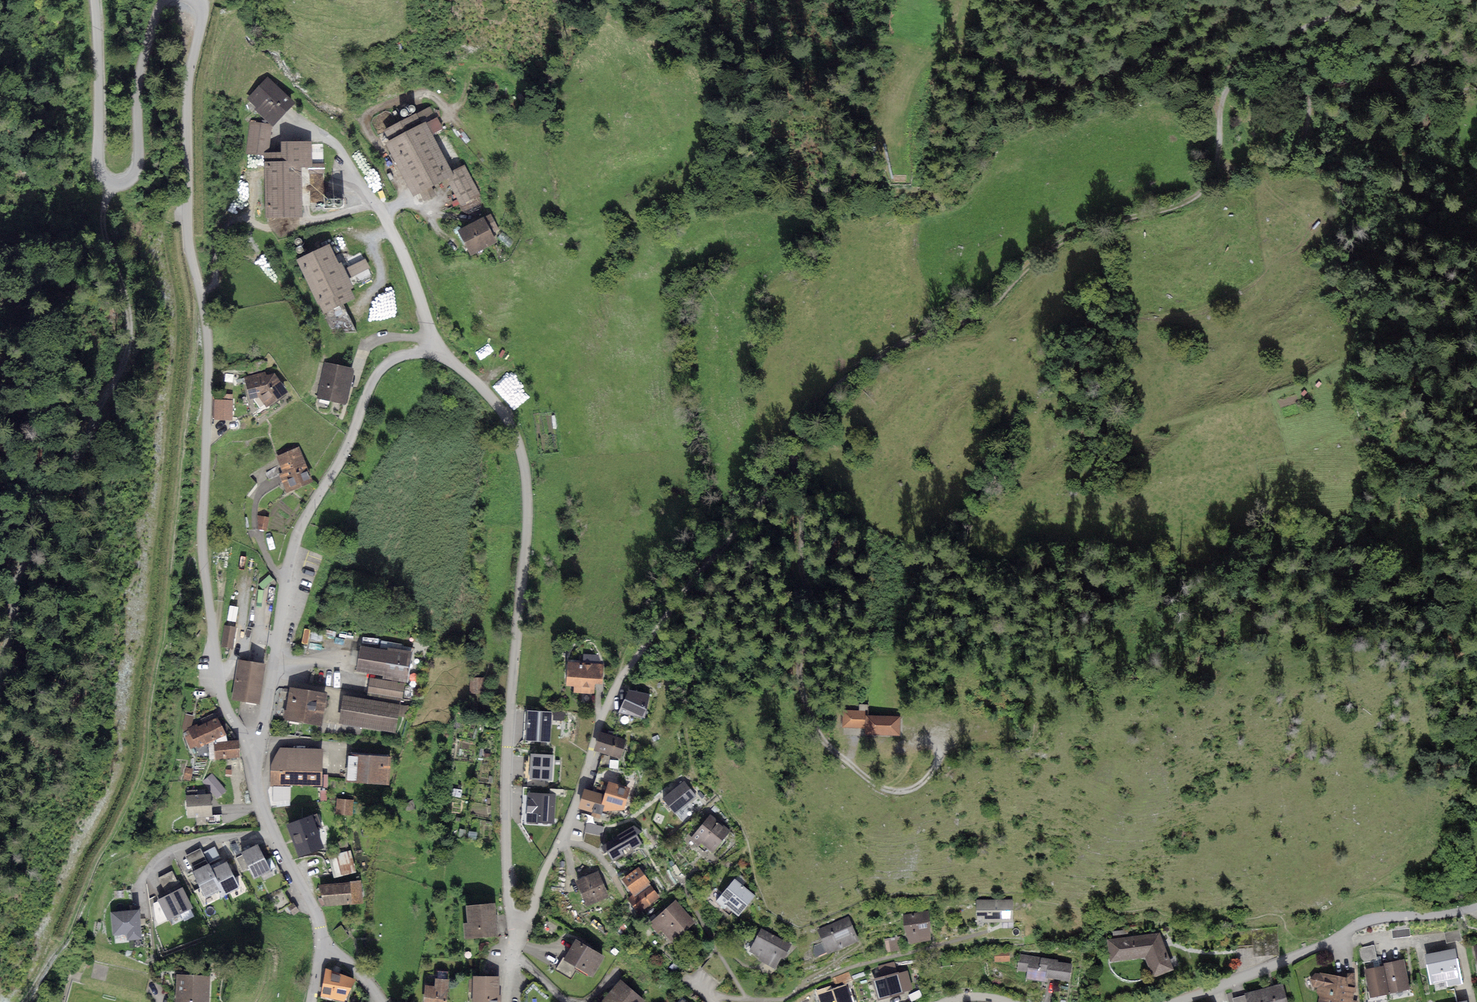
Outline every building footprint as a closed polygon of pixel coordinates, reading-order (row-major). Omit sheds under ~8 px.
[(293,102),(268,77),(247,98),(272,124),(293,102)] [(411,112),(412,113),(414,112),(415,112),(416,111),(416,109),(416,108),(416,106),(415,105),(414,104),(412,104),(411,104),(410,105),(408,106),(408,107),(408,109),(408,110),(409,111),(410,112),(411,112)] [(419,110),(431,134),(442,128),(430,105),(419,110)] [(403,116),(404,117),(406,116),(407,116),(408,115),(408,113),(408,112),(408,110),(407,109),(406,108),(404,108),(403,108),(402,109),(401,110),(400,111),(400,113),(400,114),(401,115),(402,116),(403,116)] [(419,110),(382,129),(417,196),(447,181),(454,178),(451,171),(431,134),(419,110)] [(269,124),(250,122),(246,152),(266,154),(269,124)] [(282,153),(268,153),(269,216),(302,215),(301,168),(312,168),(312,141),(282,141),(282,153)] [(325,163),(314,164),(312,169),(312,174),(326,174),(325,163)] [(454,178),(447,181),(460,204),(480,193),(464,164),(451,171),(454,178)] [(491,214),(457,230),(470,256),(497,243),(492,232),(499,229),(491,214)] [(297,245),(299,245),(300,245),(301,244),(302,243),(303,242),(303,241),(302,239),(302,238),(300,237),(299,237),(298,237),(296,237),(295,238),(294,240),(294,241),(294,242),(295,244),(296,245),(297,245)] [(298,254),(300,254),(301,254),(302,253),(303,252),(304,251),(304,249),(303,248),(302,247),(301,246),(300,246),(298,246),(297,246),(296,247),(295,248),(295,250),(295,251),(296,253),(297,254),(298,254)] [(329,246),(298,261),(324,315),(343,306),(356,299),(352,289),(354,288),(342,263),(338,265),(329,246)] [(365,259),(346,268),(351,278),(370,268),(365,259)] [(356,332),(343,306),(324,315),(333,333),(356,332)] [(354,369),(325,362),(317,398),(346,405),(354,369)] [(275,373),(245,380),(249,399),(259,397),(265,407),(286,392),(275,373)] [(233,400),(215,400),(214,420),(232,420),(233,400)] [(299,447),(276,456),(283,473),(279,474),(286,492),(313,481),(299,447)] [(269,517),(257,515),(257,529),(267,531),(269,517)] [(224,625),(221,646),(233,648),(236,626),(224,625)] [(388,650),(360,645),(356,671),(407,680),(412,652),(388,647),(388,650)] [(266,664),(238,660),(232,700),(259,704),(266,664)] [(605,662),(567,661),(567,685),(573,685),(573,692),(595,693),(595,684),(604,685),(605,662)] [(405,685),(370,678),(367,695),(402,701),(405,685)] [(485,678),(470,678),(469,694),(484,694),(485,678)] [(328,694),(291,687),(285,719),(322,726),(328,694)] [(649,694),(628,690),(618,713),(644,718),(649,694)] [(402,706),(344,695),(339,724),(397,734),(402,706)] [(869,711),(843,710),(842,728),(866,728),(865,735),(900,736),(901,716),(869,715),(869,711)] [(552,712),(527,711),(525,740),(550,741),(552,712)] [(188,730),(183,733),(191,749),(197,746),(198,748),(226,735),(217,717),(198,726),(197,724),(187,728),(188,730)] [(627,739),(601,732),(595,751),(621,759),(627,739)] [(238,740),(214,742),(215,759),(240,757),(238,740)] [(632,742),(631,760),(638,760),(645,750),(641,743),(632,742)] [(323,749),(279,748),(271,765),(270,785),(322,786),(323,749)] [(391,756),(349,753),(347,781),(389,784),(391,756)] [(553,755),(531,754),(529,779),(552,780),(553,755)] [(186,767),(183,778),(190,780),(193,769),(186,767)] [(212,774),(203,781),(217,798),(226,790),(212,774)] [(630,788),(608,781),(604,794),(599,812),(624,810),(630,788)] [(683,781),(663,798),(675,812),(696,796),(683,781)] [(290,787),(273,786),(273,801),(290,800),(290,787)] [(599,812),(604,794),(584,788),(578,808),(598,814),(599,812)] [(197,789),(185,790),(187,818),(196,817),(197,825),(206,824),(205,816),(212,816),(210,793),(198,794),(197,789)] [(556,795),(528,794),(527,822),(554,823),(556,795)] [(354,800),(337,799),(335,814),(352,816),(354,800)] [(317,813),(288,824),(299,856),(324,847),(318,829),(322,827),(317,813)] [(711,814),(689,840),(697,846),(701,842),(713,852),(731,830),(711,814)] [(221,815),(212,816),(205,816),(206,824),(222,823),(221,815)] [(605,827),(586,823),(582,842),(598,849),(605,827)] [(635,826),(600,847),(605,855),(607,854),(612,863),(642,845),(637,836),(643,833),(635,826)] [(347,840),(338,841),(339,848),(348,846),(347,840)] [(257,844),(241,852),(242,855),(249,868),(254,878),(270,870),(257,844)] [(214,847),(204,852),(210,862),(220,857),(214,847)] [(193,871),(208,864),(200,848),(185,855),(193,871)] [(352,850),(328,856),(334,877),(357,872),(352,850)] [(249,868),(242,855),(236,858),(242,871),(249,868)] [(227,861),(211,868),(222,890),(224,895),(239,888),(227,861)] [(222,890),(211,868),(209,863),(208,864),(193,871),(192,871),(205,898),(222,890)] [(638,866),(622,878),(634,895),(650,883),(638,866)] [(172,871),(158,878),(164,890),(178,883),(172,871)] [(599,871),(576,881),(587,906),(610,896),(599,871)] [(747,879),(740,873),(736,879),(734,878),(715,901),(726,910),(728,908),(738,916),(755,896),(741,885),(747,879)] [(361,880),(319,885),(325,906),(363,902),(361,880)] [(634,895),(628,899),(639,913),(660,896),(650,883),(634,895)] [(1470,886),(1463,889),(1466,896),(1473,893),(1470,886)] [(182,887),(158,899),(168,920),(193,908),(182,887)] [(115,912),(133,910),(131,890),(114,891),(115,912)] [(1013,899),(976,900),(977,916),(981,916),(981,922),(1014,922),(1013,899)] [(675,900),(651,921),(672,943),(695,922),(675,900)] [(293,902),(287,906),(293,914),(298,911),(293,902)] [(495,903),(466,905),(467,923),(463,923),(464,940),(498,937),(495,903)] [(115,912),(110,912),(112,935),(127,934),(127,940),(141,939),(138,910),(133,910),(115,912)] [(927,911),(903,916),(909,944),(933,940),(927,911)] [(849,915),(818,930),(829,953),(860,939),(849,915)] [(618,917),(611,925),(620,933),(627,926),(618,917)] [(341,925),(333,931),(343,943),(350,937),(341,925)] [(790,945),(761,928),(748,951),(759,958),(758,959),(776,969),(790,945)] [(1410,928),(1392,930),(1393,938),(1411,936),(1410,928)] [(1459,929),(1444,932),(1447,942),(1457,940),(1457,942),(1462,941),(1459,929)] [(1160,934),(1107,939),(1111,962),(1145,957),(1153,977),(1173,969),(1160,934)] [(900,936),(885,940),(887,950),(902,946),(900,936)] [(605,956),(576,939),(564,959),(579,967),(593,976),(605,956)] [(1373,945),(1358,948),(1361,962),(1376,959),(1373,945)] [(1455,948),(1424,954),(1430,984),(1447,981),(1448,986),(1462,984),(1455,948)] [(1009,950),(994,951),(995,961),(1010,960),(1009,950)] [(1058,960),(1020,954),(1017,970),(1027,971),(1026,979),(1048,982),(1049,978),(1070,981),(1073,964),(1057,962),(1058,960)] [(579,967),(564,959),(563,958),(556,970),(571,979),(579,967)] [(1384,963),(1384,965),(1390,993),(1410,989),(1407,972),(1404,959),(1384,963)] [(881,977),(873,979),(878,999),(904,993),(904,991),(912,989),(907,971),(897,973),(894,962),(878,966),(881,977)] [(1384,965),(1364,969),(1370,997),(1390,993),(1384,965)] [(326,968),(320,996),(344,1001),(355,979),(326,968)] [(1320,973),(1315,973),(1310,979),(1313,986),(1317,988),(1316,992),(1319,996),(1318,1001),(1353,1001),(1356,989),(1355,973),(1346,973),(1346,977),(1320,973)] [(177,974),(176,1001),(209,1001),(210,976),(177,974)] [(474,976),(473,1001),(501,1001),(501,977),(474,976)] [(425,985),(423,1001),(446,1001),(449,980),(435,979),(434,986),(425,985)] [(601,1001),(647,1001),(620,979),(601,1001)] [(1245,993),(1246,995),(1248,1001),(1288,1001),(1283,983),(1245,993)] [(816,990),(820,1001),(852,1001),(846,984),(834,988),(832,985),(816,990)] [(1454,990),(1435,994),(1436,1001),(1457,1001),(1454,990)]
